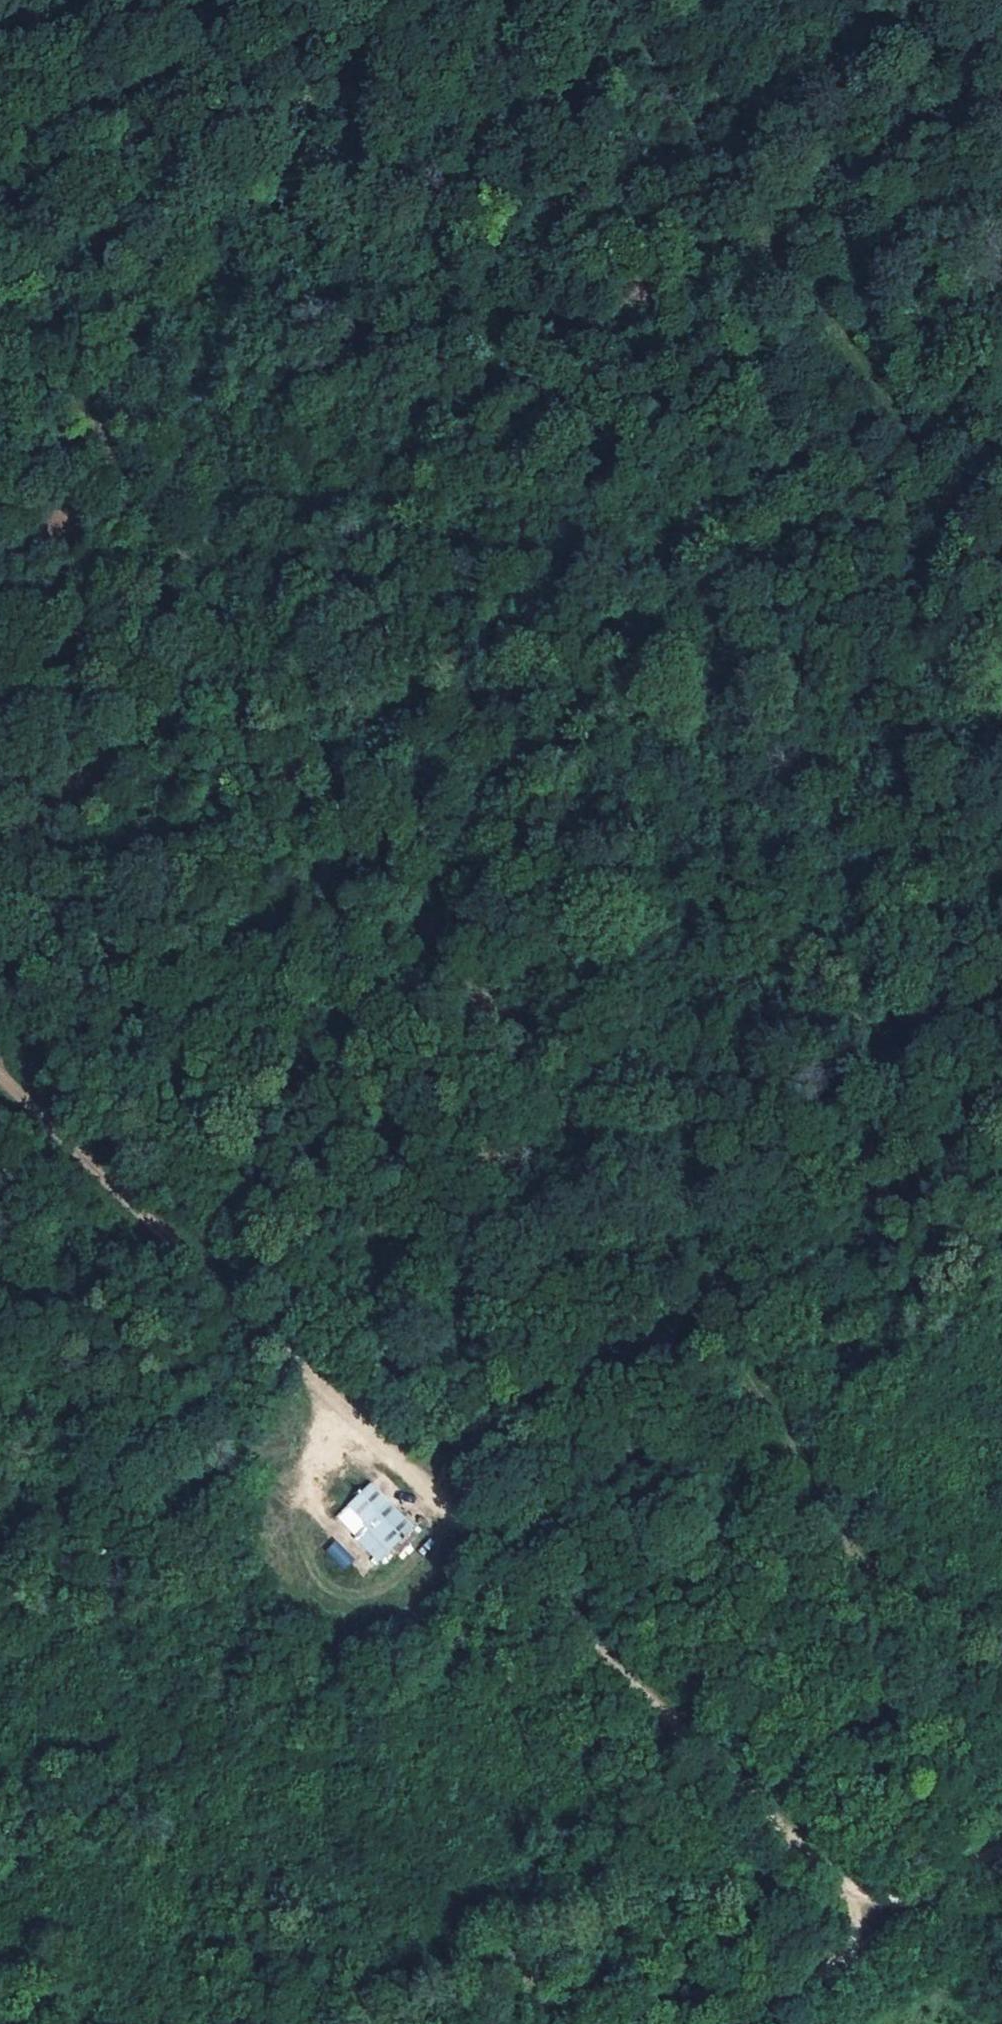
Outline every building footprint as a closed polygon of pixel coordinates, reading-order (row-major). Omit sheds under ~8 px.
[(375,1489),(337,1523),(380,1570),(418,1536),(375,1489)] [(339,1571),(352,1562),(338,1540),(324,1549),(339,1571)]
